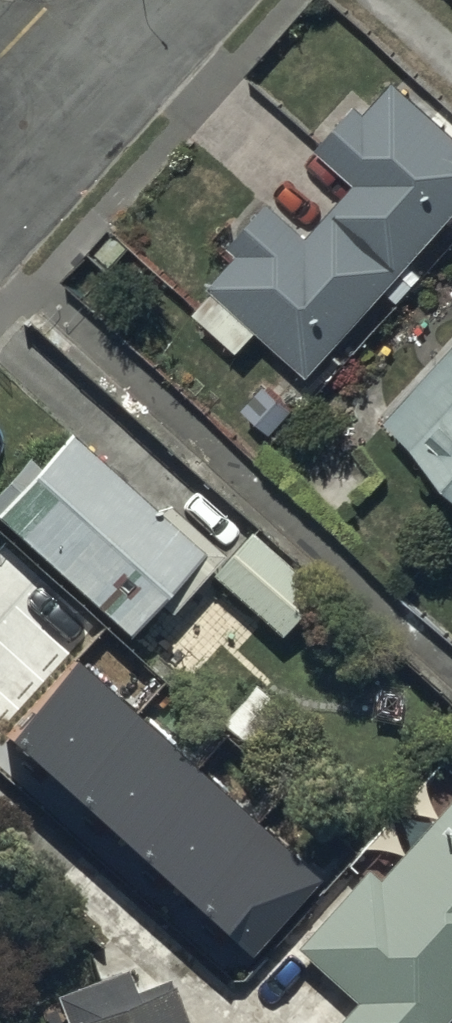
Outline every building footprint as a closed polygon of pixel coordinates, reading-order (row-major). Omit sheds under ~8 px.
[(397,68),(367,102),(353,90),(315,133),(359,172),(311,225),(273,191),(232,236),(241,244),(213,276),(217,280),(198,302),(241,341),(260,321),(309,366),(386,281),(400,294),(424,268),(410,255),(451,209),(451,118),(397,68)] [(451,469),(451,341),(388,413),(451,469)] [(129,621),(157,590),(172,604),(226,544),(168,492),(159,501),(69,419),(37,455),(27,446),(0,476),(0,504),(129,621)] [(320,581),(252,524),(216,567),(284,625),(320,581)] [(83,663),(12,740),(254,959),(324,882),(83,663)] [(422,823),(412,815),(393,836),(404,845),(380,871),(368,859),(296,937),(359,996),(341,1015),(349,1022),(436,1022),(451,1006),(451,791),(422,823)] [(169,973),(130,987),(125,972),(54,997),(63,1022),(188,1022),(169,973)]
